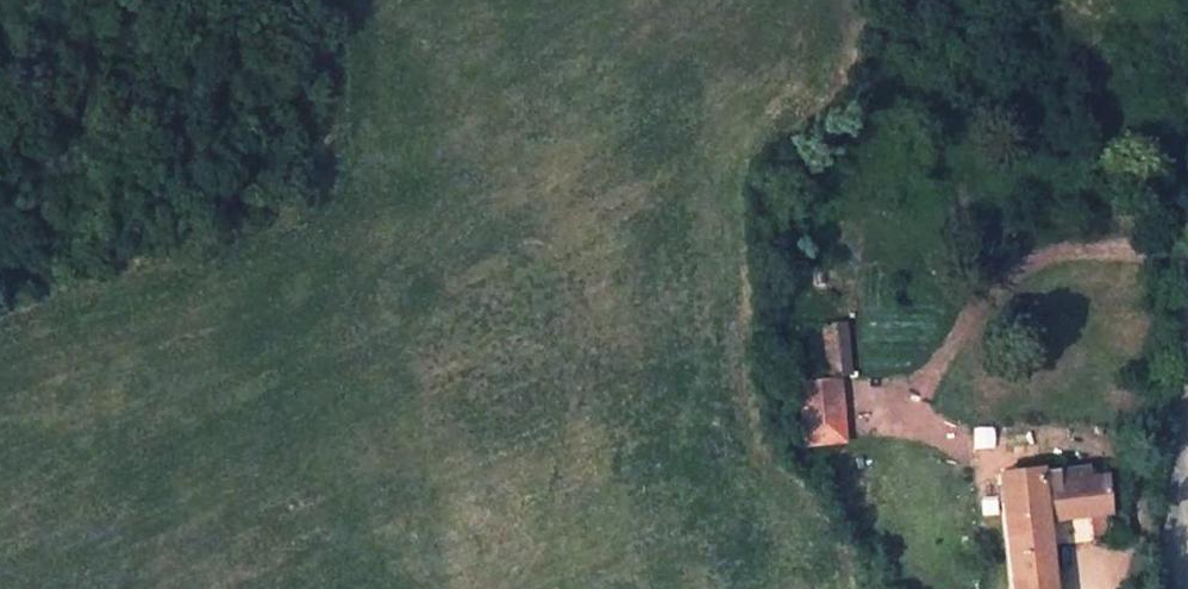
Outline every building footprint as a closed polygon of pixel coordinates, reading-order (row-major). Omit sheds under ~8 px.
[(834,328),(835,377),(861,376),(859,328),(834,328)] [(812,381),(812,382),(815,444),(850,444),(848,380),(812,381)] [(1110,518),(1109,513),(1107,479),(1088,480),(1088,472),(1039,475),(1000,477),(1013,588),(1050,588),(1050,587),(1045,521),(1110,518)] [(1109,513),(1110,518),(1111,526),(1122,526),(1122,514),(1109,513)]
